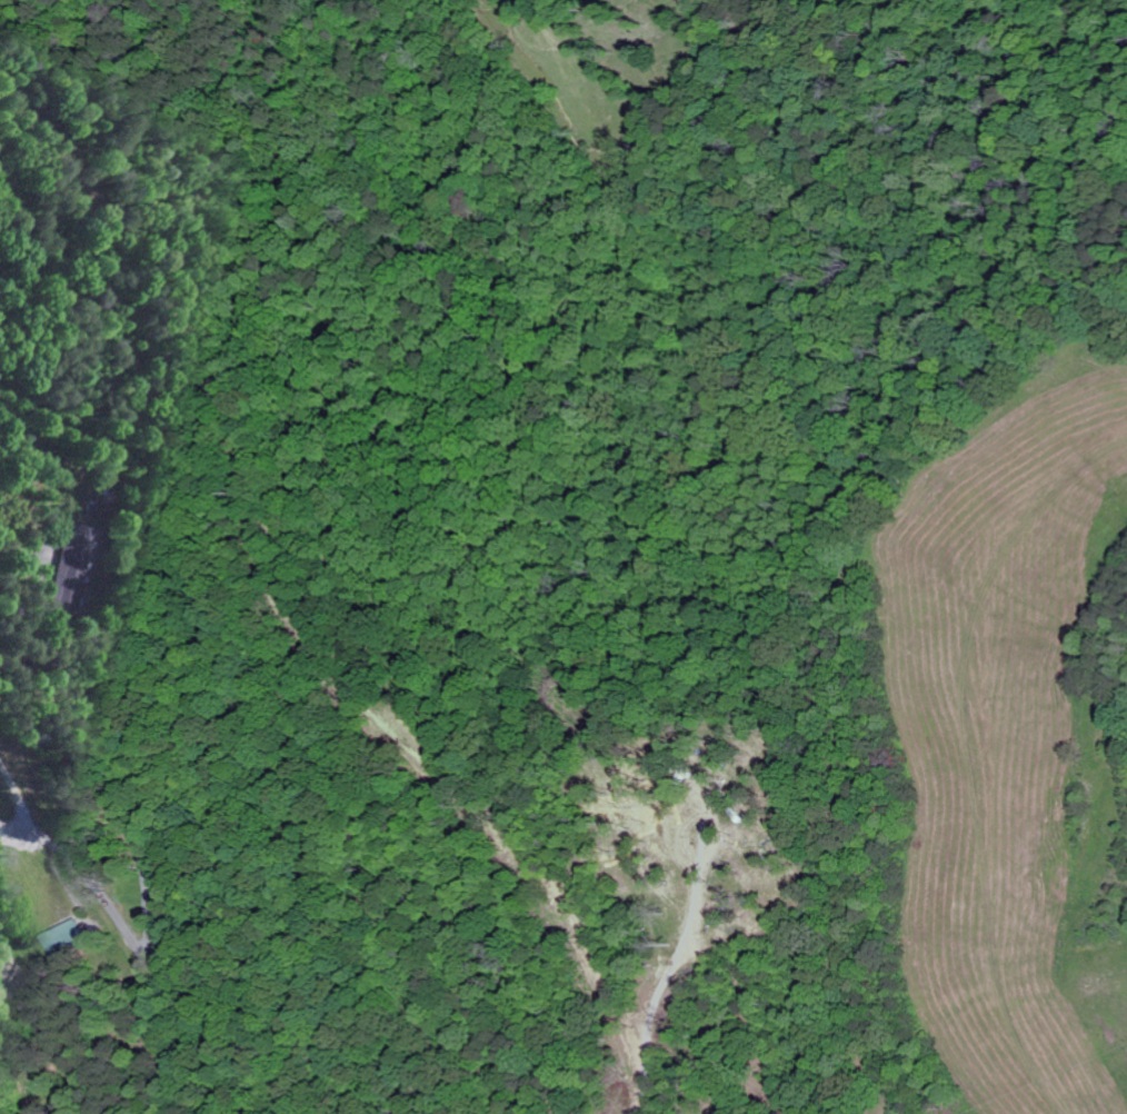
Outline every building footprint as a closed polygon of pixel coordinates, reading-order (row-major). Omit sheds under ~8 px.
[(94,529),(73,525),(71,538),(63,537),(53,595),(82,600),(94,529)] [(83,945),(80,940),(88,936),(78,917),(45,933),(58,958),(83,945)]
